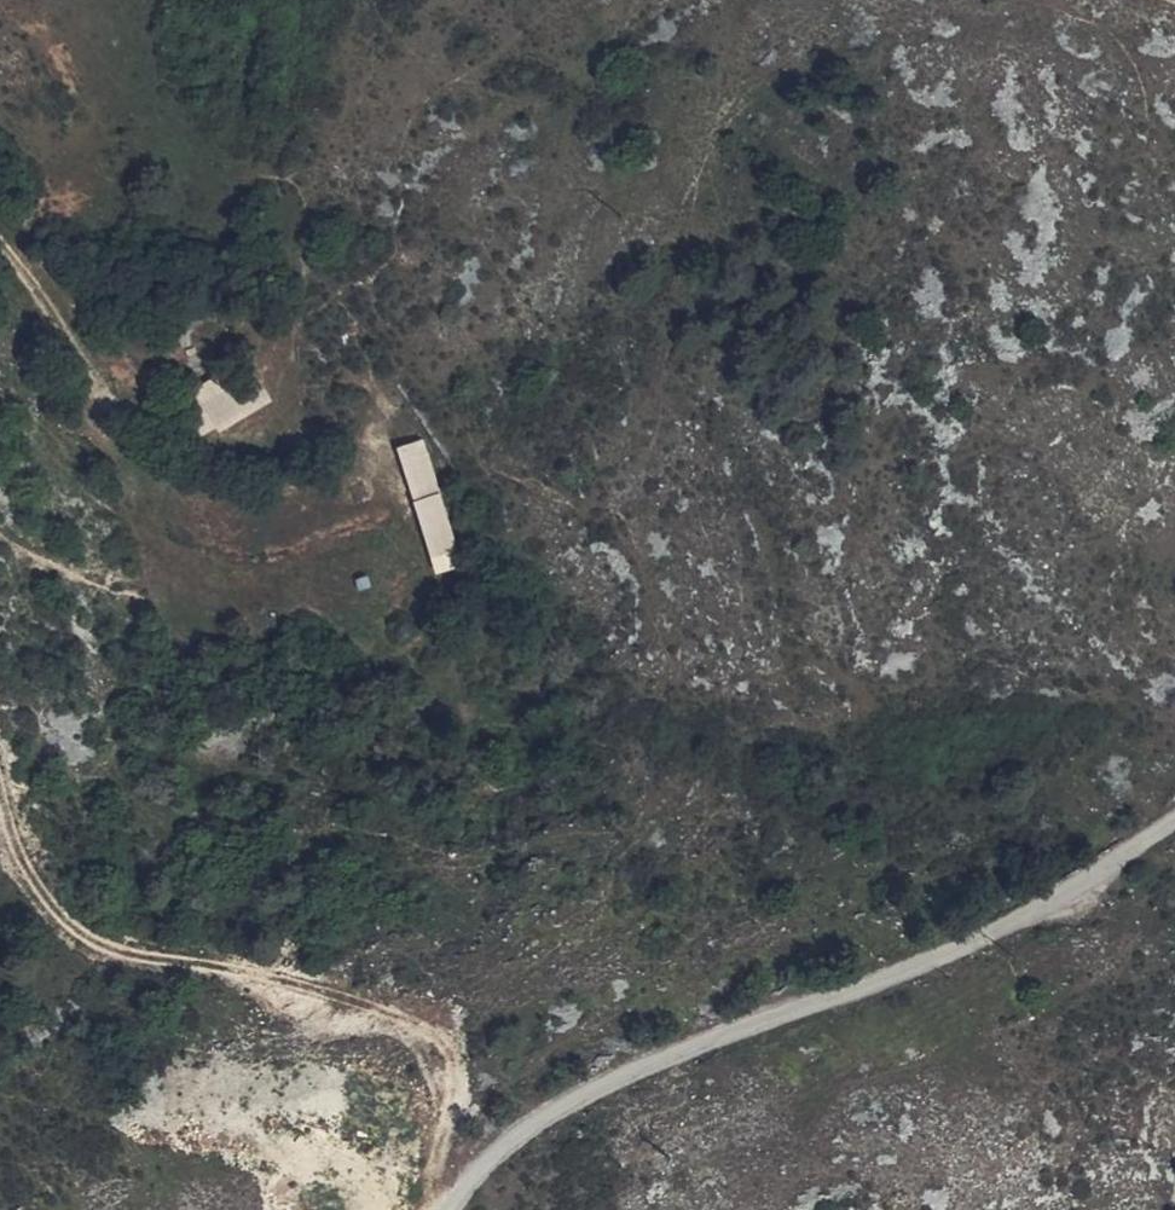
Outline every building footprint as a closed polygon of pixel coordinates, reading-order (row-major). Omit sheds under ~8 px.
[(423,438),(395,447),(435,576),(463,568),(423,438)]
